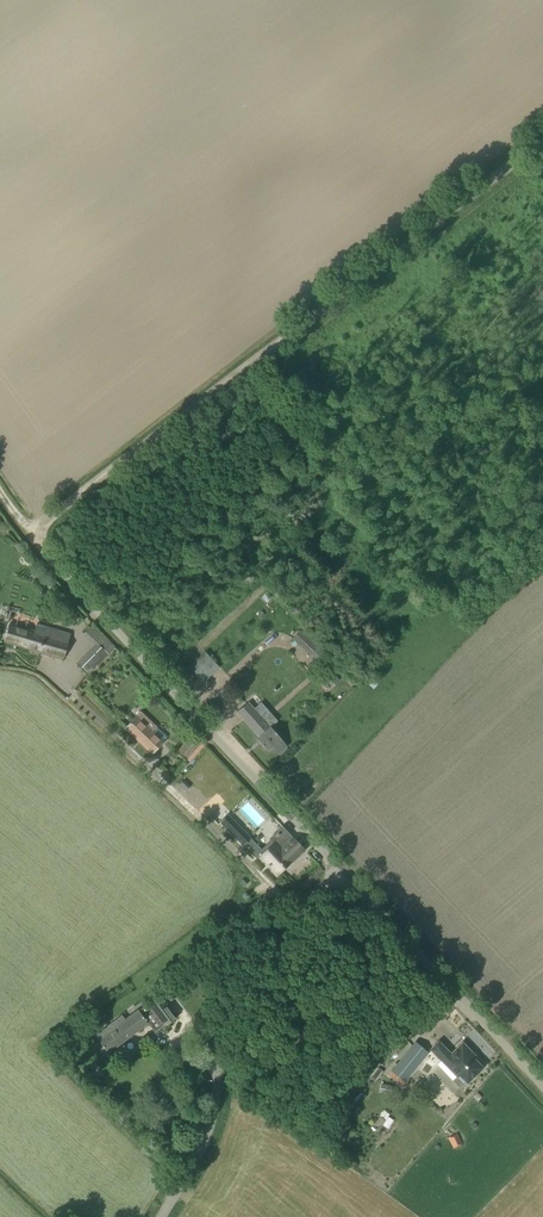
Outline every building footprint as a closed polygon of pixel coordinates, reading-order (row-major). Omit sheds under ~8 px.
[(4,642),(63,659),(71,634),(37,623),(34,631),(9,623),(4,642)] [(77,661),(88,673),(116,647),(95,624),(84,634),(94,645),(77,661)] [(304,626),(292,639),(309,655),(310,653),(316,659),(323,651),(316,645),(318,642),(311,635),(312,634),(304,626)] [(202,683),(220,666),(205,650),(188,667),(202,683)] [(249,702),(237,712),(255,733),(256,732),(260,736),(256,739),(267,751),(273,746),(279,753),(287,745),(267,722),(272,717),(262,706),(257,710),(249,702)] [(157,727),(141,711),(125,728),(152,754),(164,742),(153,731),(157,727)] [(193,733),(177,751),(186,759),(202,741),(193,733)] [(237,838),(244,831),(227,814),(220,821),(237,838)] [(256,859),(260,856),(277,874),(304,849),(292,837),(293,836),(282,825),(282,826),(283,828),(279,832),(278,832),(276,834),(276,835),(271,840),(261,849),(244,831),(237,838),(256,859)] [(125,1019),(122,1015),(95,1035),(108,1053),(148,1022),(142,1015),(152,1008),(164,1025),(177,1017),(159,993),(147,1002),(148,1003),(139,1010),(138,1009),(125,1019)] [(439,1041),(431,1049),(450,1069),(453,1066),(459,1072),(459,1073),(467,1082),(482,1067),(468,1052),(470,1050),(462,1043),(451,1054),(439,1041)] [(400,1060),(412,1070),(427,1052),(414,1042),(400,1060)] [(430,1054),(421,1069),(428,1073),(437,1058),(430,1054)] [(379,1084),(378,1092),(387,1094),(389,1085),(379,1084)] [(457,1133),(449,1137),(455,1148),(462,1145),(457,1133)]
